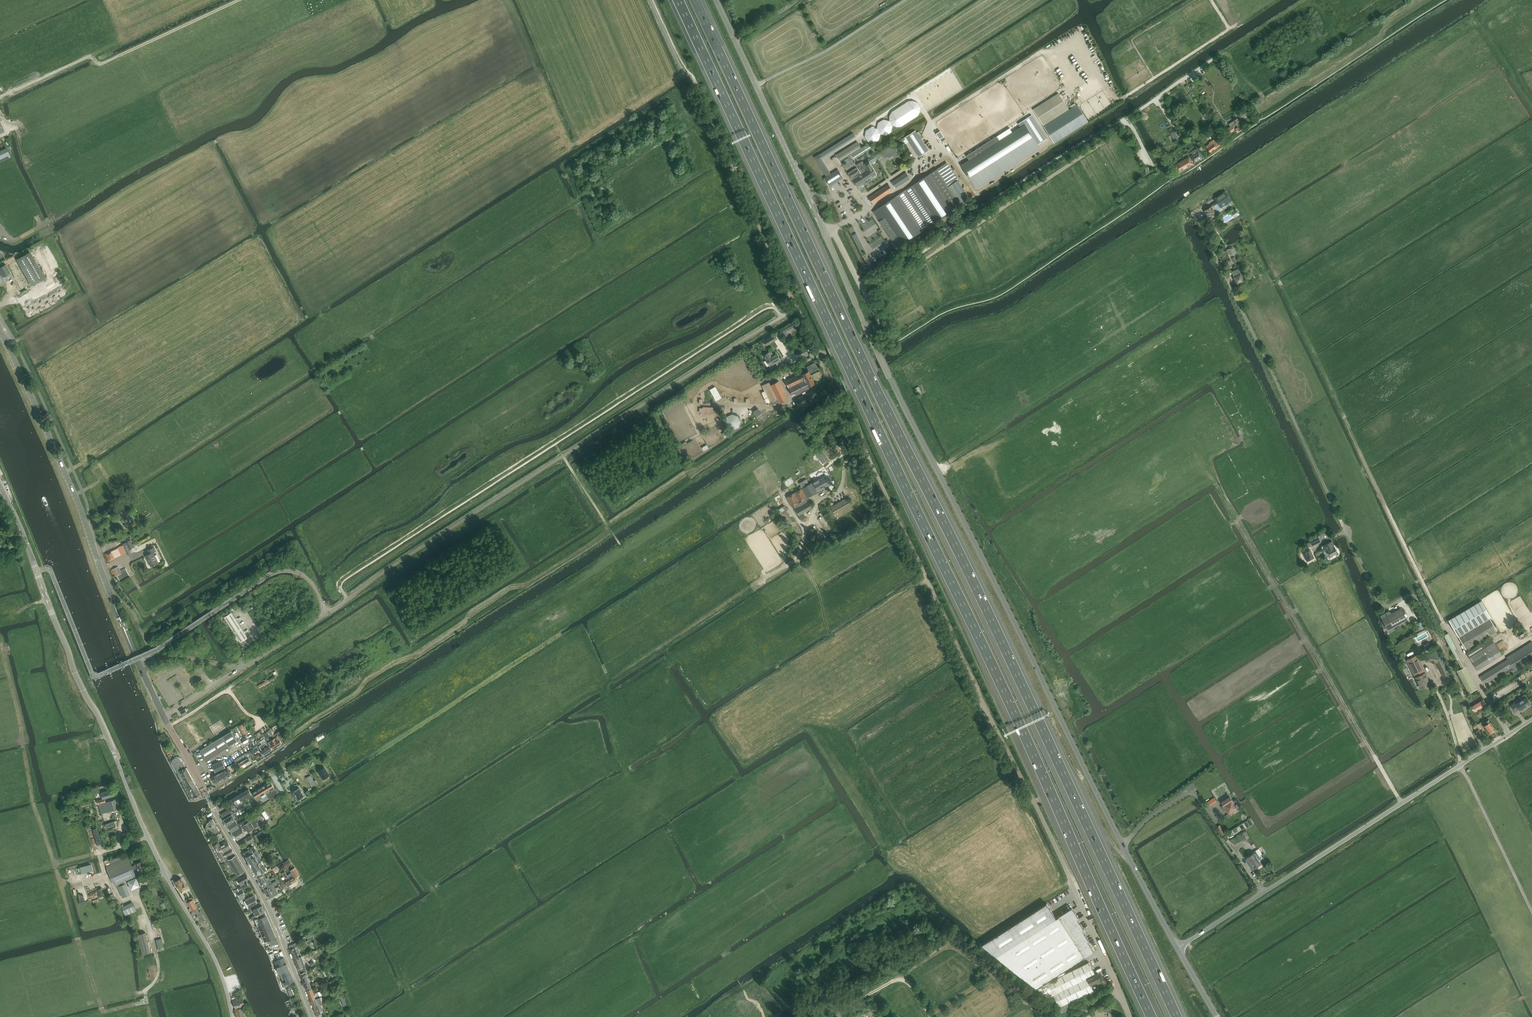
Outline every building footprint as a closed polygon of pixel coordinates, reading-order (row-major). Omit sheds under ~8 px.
[(1059,93),(1033,109),(1043,125),(1069,109),(1059,93)] [(1078,104),(1044,126),(1055,142),(1088,121),(1078,104)] [(1231,126),(1225,131),(1228,135),(1235,130),(1237,133),(1244,128),(1243,127),(1241,124),(1237,118),(1234,120),(1229,124),(1231,126)] [(1033,119),(1025,124),(1038,144),(1045,139),(1033,119)] [(969,160),(962,164),(977,188),(981,186),(980,184),(1039,146),(1038,144),(1025,124),(1000,140),(997,136),(967,155),(969,160)] [(1216,124),(1211,128),(1215,134),(1220,130),(1216,124)] [(879,139),(880,134),(877,129),(874,128),(875,127),(872,126),(872,127),(867,131),(865,136),(868,141),(874,142),(879,139)] [(929,151),(921,139),(917,133),(915,131),(907,137),(920,157),(929,151)] [(945,140),(940,131),(937,133),(942,142),(943,141),(945,140)] [(854,133),(821,154),(822,157),(855,136),(854,133)] [(1222,144),(1217,137),(1212,141),(1212,142),(1206,146),(1210,152),(1222,144)] [(857,142),(836,155),(841,161),(852,154),(854,157),(872,146),(871,143),(861,148),(857,142)] [(894,145),(881,152),(885,158),(888,156),(889,158),(898,153),(894,145)] [(0,150),(0,162),(11,157),(7,147),(0,150)] [(1198,151),(1197,149),(1191,152),(1193,154),(1190,156),(1195,163),(1203,158),(1198,151)] [(820,154),(815,157),(827,176),(824,178),(830,187),(844,178),(838,169),(832,173),(820,154)] [(1189,157),(1174,166),(1179,174),(1194,164),(1189,157)] [(850,158),(842,163),(845,168),(857,187),(858,189),(864,185),(863,184),(863,183),(865,186),(867,185),(865,182),(873,177),(873,178),(875,178),(877,177),(877,175),(871,164),(869,161),(870,161),(869,159),(868,160),(868,162),(864,164),(863,161),(856,165),(854,161),(854,162),(852,159),(851,160),(850,158)] [(946,163),(874,212),(882,224),(890,236),(898,247),(898,248),(902,244),(903,244),(961,205),(970,199),(964,189),(962,186),(958,181),(946,163)] [(907,173),(892,183),(895,188),(910,178),(907,173)] [(889,184),(869,198),(873,204),(893,190),(889,184)] [(1212,206),(1205,211),(1207,214),(1209,218),(1216,214),(1222,210),(1221,207),(1232,200),(1225,191),(1215,198),(1218,203),(1213,206),(1212,206)] [(1240,214),(1236,208),(1231,211),(1231,212),(1234,217),(1240,214)] [(1234,217),(1231,212),(1222,219),(1224,223),(1234,217)] [(1233,246),(1227,250),(1230,256),(1236,253),(1233,246)] [(31,286),(44,278),(30,253),(17,260),(31,285),(31,286)] [(1225,267),(1233,264),(1231,259),(1223,263),(1225,267)] [(0,267),(0,273),(3,277),(10,273),(5,264),(0,267)] [(1241,267),(1232,271),(1237,284),(1245,281),(1243,275),(1245,274),(1241,267)] [(12,284),(19,297),(29,292),(22,278),(12,284)] [(783,332),(787,339),(791,337),(788,333),(795,329),(793,324),(783,330),(784,331),(783,332)] [(777,339),(774,335),(767,340),(769,344),(777,339)] [(766,359),(770,366),(780,360),(776,353),(766,359)] [(815,362),(806,367),(809,373),(818,369),(815,362)] [(793,396),(808,389),(808,387),(814,384),(808,372),(802,375),(801,373),(785,381),(793,396)] [(770,385),(772,388),(779,402),(779,403),(787,399),(778,381),(770,385)] [(768,383),(762,386),(771,405),(779,402),(772,388),(771,389),(768,383)] [(716,400),(722,397),(716,386),(710,389),(716,400)] [(814,399),(811,392),(795,399),(799,407),(814,399)] [(753,411),(756,416),(759,420),(764,417),(758,408),(753,411)] [(724,419),(731,431),(743,425),(736,413),(724,419)] [(809,428),(814,435),(817,433),(812,426),(809,428)] [(823,463),(826,461),(817,451),(815,453),(823,463)] [(831,485),(829,480),(826,475),(809,484),(806,479),(799,483),(801,487),(798,488),(799,490),(787,497),(792,507),(794,506),(799,515),(813,508),(809,501),(808,502),(806,499),(820,491),(822,492),(823,491),(824,489),(831,485)] [(847,498),(831,507),(838,519),(853,510),(847,498)] [(118,511),(126,524),(134,519),(126,506),(127,505),(126,503),(119,507),(121,509),(118,511)] [(781,514),(787,509),(784,505),(778,510),(781,514)] [(785,522),(791,518),(787,510),(781,514),(785,522)] [(1306,544),(1308,547),(1312,546),(1321,541),(1318,536),(1309,540),(1310,542),(1306,544)] [(123,544),(123,545),(118,548),(111,551),(106,554),(109,561),(114,559),(121,556),(121,554),(121,555),(127,552),(127,553),(128,555),(131,553),(130,550),(132,549),(131,549),(135,547),(134,543),(132,544),(131,540),(128,541),(128,542),(123,544)] [(1338,553),(1332,541),(1324,545),(1326,549),(1325,549),(1324,552),(1326,556),(1328,557),(1329,556),(1330,557),(1338,553)] [(146,556),(151,566),(159,563),(153,552),(156,551),(154,547),(148,550),(150,554),(146,556)] [(1307,561),(1314,558),(1310,549),(1303,553),(1307,561)] [(116,576),(117,575),(119,580),(129,575),(125,568),(120,570),(118,566),(114,569),(112,569),(116,576)] [(1481,601),(1449,620),(1458,637),(1490,618),(1491,617),(1481,601)] [(1401,609),(1382,619),(1383,619),(1387,627),(1388,626),(1392,627),(1392,628),(1407,620),(1405,617),(1404,615),(1401,609)] [(247,638),(231,613),(224,617),(240,643),(247,638)] [(1466,649),(1497,631),(1490,618),(1458,637),(1466,649)] [(1423,621),(1419,623),(1420,627),(1419,627),(1421,631),(1427,628),(1423,621)] [(1467,653),(1472,662),(1478,671),(1502,655),(1491,638),(1467,653)] [(1485,684),(1499,676),(1501,679),(1531,660),(1531,642),(1506,657),(1507,659),(1480,676),(1485,684)] [(1426,654),(1426,661),(1433,662),(1438,662),(1443,675),(1449,672),(1440,651),(1433,654),(1426,654)] [(1424,673),(1416,656),(1407,660),(1415,675),(1410,678),(1412,681),(1416,679),(1421,688),(1430,684),(1427,677),(1428,676),(1427,674),(1425,674),(1425,673),(1424,673)] [(259,688),(270,682),(269,680),(258,686),(259,688)] [(253,694),(245,699),(248,704),(251,702),(250,699),(255,696),(253,694)] [(1515,702),(1511,705),(1515,711),(1519,709),(1520,711),(1531,704),(1526,697),(1516,704),(1515,702)] [(1472,707),(1475,712),(1486,705),(1483,700),(1472,707)] [(220,712),(222,715),(224,714),(226,718),(229,717),(226,710),(220,712)] [(219,711),(214,714),(217,720),(223,717),(219,711)] [(201,718),(189,724),(192,729),(204,722),(201,718)] [(1495,730),(1488,720),(1486,721),(1488,724),(1484,726),(1489,733),(1490,733),(1492,732),(1492,731),(1495,730)] [(237,727),(242,736),(249,732),(244,723),(237,727)] [(206,761),(229,746),(237,741),(231,731),(223,736),(200,751),(206,761)] [(281,731),(267,740),(269,742),(273,749),(282,743),(277,737),(277,736),(282,733),(281,731)] [(266,741),(258,746),(264,755),(272,750),(266,741)] [(251,762),(249,757),(251,756),(250,755),(257,751),(258,750),(257,748),(256,747),(248,752),(246,753),(236,759),(239,763),(244,760),(247,765),(248,766),(249,763),(251,762)] [(203,797),(203,796),(201,794),(194,781),(193,780),(193,779),(189,773),(187,768),(187,767),(186,768),(185,766),(186,766),(183,762),(182,762),(181,760),(180,759),(178,758),(176,757),(175,758),(173,759),(172,761),(172,763),(173,765),(183,783),(190,797),(190,796),(192,799),(194,797),(195,798),(196,797),(199,795),(201,798),(203,797)] [(239,763),(236,759),(234,760),(236,763),(239,768),(241,767),(242,768),(247,765),(244,760),(239,763)] [(212,765),(215,773),(225,768),(222,760),(212,765)] [(228,768),(219,773),(223,780),(231,775),(228,768)] [(324,768),(318,771),(323,779),(329,775),(324,768)] [(215,784),(223,780),(219,773),(211,777),(215,784)] [(319,785),(316,780),(314,781),(311,776),(308,777),(306,778),(312,788),(319,785)] [(271,781),(266,784),(270,790),(274,787),(271,781)] [(266,792),(262,786),(258,789),(261,795),(261,797),(262,798),(267,795),(266,792)] [(304,796),(299,787),(292,791),(297,800),(304,796)] [(261,795),(258,789),(257,789),(256,788),(254,790),(255,791),(252,792),(256,798),(261,795)] [(115,795),(113,789),(101,793),(103,798),(105,798),(115,795)] [(248,789),(243,792),(247,799),(253,796),(248,789)] [(276,789),(267,795),(269,799),(278,794),(276,789)] [(243,792),(238,795),(242,802),(247,799),(243,792)] [(238,795),(234,798),(238,805),(242,802),(238,795)] [(1237,808),(1230,797),(1222,802),(1229,813),(1237,808)] [(119,809),(116,799),(106,802),(105,798),(103,798),(97,800),(102,814),(119,809)] [(236,808),(235,806),(238,805),(234,798),(229,801),(230,802),(233,808),(235,812),(238,810),(237,808),(236,808)] [(254,807),(253,805),(257,803),(256,801),(255,800),(238,810),(240,813),(245,810),(246,810),(249,808),(250,810),(254,807)] [(231,808),(221,814),(223,818),(233,811),(231,808)] [(235,812),(232,814),(231,813),(223,818),(227,825),(235,820),(235,819),(238,817),(235,812)] [(257,825),(263,821),(259,815),(253,819),(257,825)] [(212,817),(208,820),(209,821),(207,823),(206,825),(206,827),(206,829),(208,831),(210,832),(212,832),(214,832),(215,831),(216,832),(220,830),(212,817)] [(235,820),(227,825),(232,833),(233,832),(244,825),(248,822),(246,819),(238,825),(235,820)] [(257,825),(253,819),(248,822),(244,825),(247,830),(248,832),(258,826),(257,825)] [(245,832),(247,830),(244,825),(233,832),(238,840),(246,834),(245,832)] [(1220,825),(1216,827),(1222,836),(1226,833),(1220,825)] [(245,845),(254,840),(252,836),(251,835),(242,840),(245,845)] [(234,853),(231,847),(227,841),(220,845),(219,844),(215,846),(220,857),(222,859),(234,853)] [(243,852),(246,856),(256,851),(253,846),(251,848),(249,847),(247,848),(247,850),(243,852)] [(262,861),(259,855),(256,851),(246,856),(248,861),(251,867),(261,861),(262,861)] [(1254,853),(1251,855),(1247,858),(1254,868),(1261,864),(1254,853)] [(236,856),(228,860),(237,876),(244,871),(236,856)] [(140,874),(147,871),(142,860),(135,863),(136,864),(132,866),(128,858),(107,867),(114,884),(118,883),(136,875),(135,874),(139,873),(140,874)] [(261,861),(251,867),(254,871),(257,876),(265,871),(267,870),(264,865),(263,866),(262,864),(261,861)] [(82,873),(94,869),(92,863),(80,867),(82,873)] [(294,874),(291,876),(288,877),(292,883),(297,880),(295,877),(299,874),(295,868),(292,870),(294,874)] [(265,871),(257,876),(259,879),(265,876),(264,874),(267,873),(265,871)] [(292,883),(288,877),(285,872),(282,874),(285,877),(286,879),(284,880),(287,886),(292,883)] [(248,885),(246,881),(249,879),(247,875),(244,876),(235,881),(237,886),(239,890),(248,885)] [(128,880),(132,889),(140,886),(137,877),(128,880)] [(181,878),(175,881),(176,882),(180,890),(183,889),(184,889),(186,888),(186,887),(181,878)] [(270,879),(261,884),(264,888),(272,883),(270,879)] [(272,883),(264,888),(266,892),(275,887),(272,883)] [(124,884),(119,886),(118,886),(123,897),(129,894),(124,884)] [(275,887),(266,892),(270,898),(278,893),(275,887)] [(236,890),(235,891),(238,897),(240,896),(243,894),(244,894),(242,890),(239,892),(238,889),(236,890)] [(246,900),(244,901),(248,909),(246,910),(247,911),(247,912),(249,911),(251,910),(262,905),(261,901),(257,902),(254,896),(253,895),(246,899),(246,900)] [(193,900),(192,900),(188,903),(192,911),(197,908),(193,900)] [(122,907),(122,908),(126,915),(137,911),(133,903),(133,902),(122,907)] [(1047,903),(982,945),(996,956),(1056,918),(1047,903)] [(262,905),(251,910),(252,912),(253,911),(255,915),(265,911),(262,905)] [(200,919),(203,925),(204,928),(209,925),(207,923),(205,919),(200,911),(199,911),(198,908),(195,910),(195,911),(192,913),(191,913),(193,916),(197,914),(198,916),(196,916),(198,920),(200,919)] [(1092,949),(1087,941),(1089,940),(1088,939),(1087,938),(1082,930),(1084,929),(1083,928),(1082,927),(1077,919),(1079,918),(1078,917),(1077,916),(1072,908),(1056,918),(996,956),(1029,982),(1048,997),(1054,995),(1059,1007),(1094,990),(1091,985),(1095,984),(1094,983),(1097,981),(1101,979),(1098,974),(1095,976),(1089,962),(1063,975),(1060,976),(1059,974),(1072,965),(1073,965),(1094,951),(1093,950),(1092,949)] [(252,916),(250,918),(251,919),(254,918),(255,917),(256,919),(266,914),(265,911),(255,915),(252,916)] [(256,919),(255,919),(257,925),(269,920),(266,914),(256,919)] [(269,920),(257,925),(260,931),(271,926),(269,920)] [(271,926),(260,931),(262,936),(274,931),(271,926)] [(274,931),(262,936),(264,942),(269,940),(271,946),(275,944),(273,938),(276,937),(274,931)] [(151,953),(146,934),(138,935),(143,954),(151,953)] [(159,949),(165,947),(162,937),(156,939),(159,949)] [(294,943),(289,945),(290,949),(294,959),(299,957),(302,956),(298,947),(297,947),(296,943),(294,943)] [(284,956),(274,960),(283,985),(294,981),(284,956)] [(299,957),(294,959),(296,964),(301,962),(304,961),(302,956),(299,957)] [(301,962),(296,964),(298,969),(300,973),(304,971),(305,970),(306,969),(306,967),(305,965),(304,961),(301,962)] [(311,988),(308,979),(309,978),(307,974),(306,975),(305,972),(300,974),(307,990),(311,988)] [(311,988),(307,990),(309,995),(311,1000),(315,998),(314,994),(315,994),(314,993),(315,993),(314,988),(312,989),(311,988)] [(245,1005),(242,996),(232,1000),(236,1008),(245,1005)] [(235,1009),(237,1016),(238,1016),(245,1015),(242,1007),(235,1009)]
